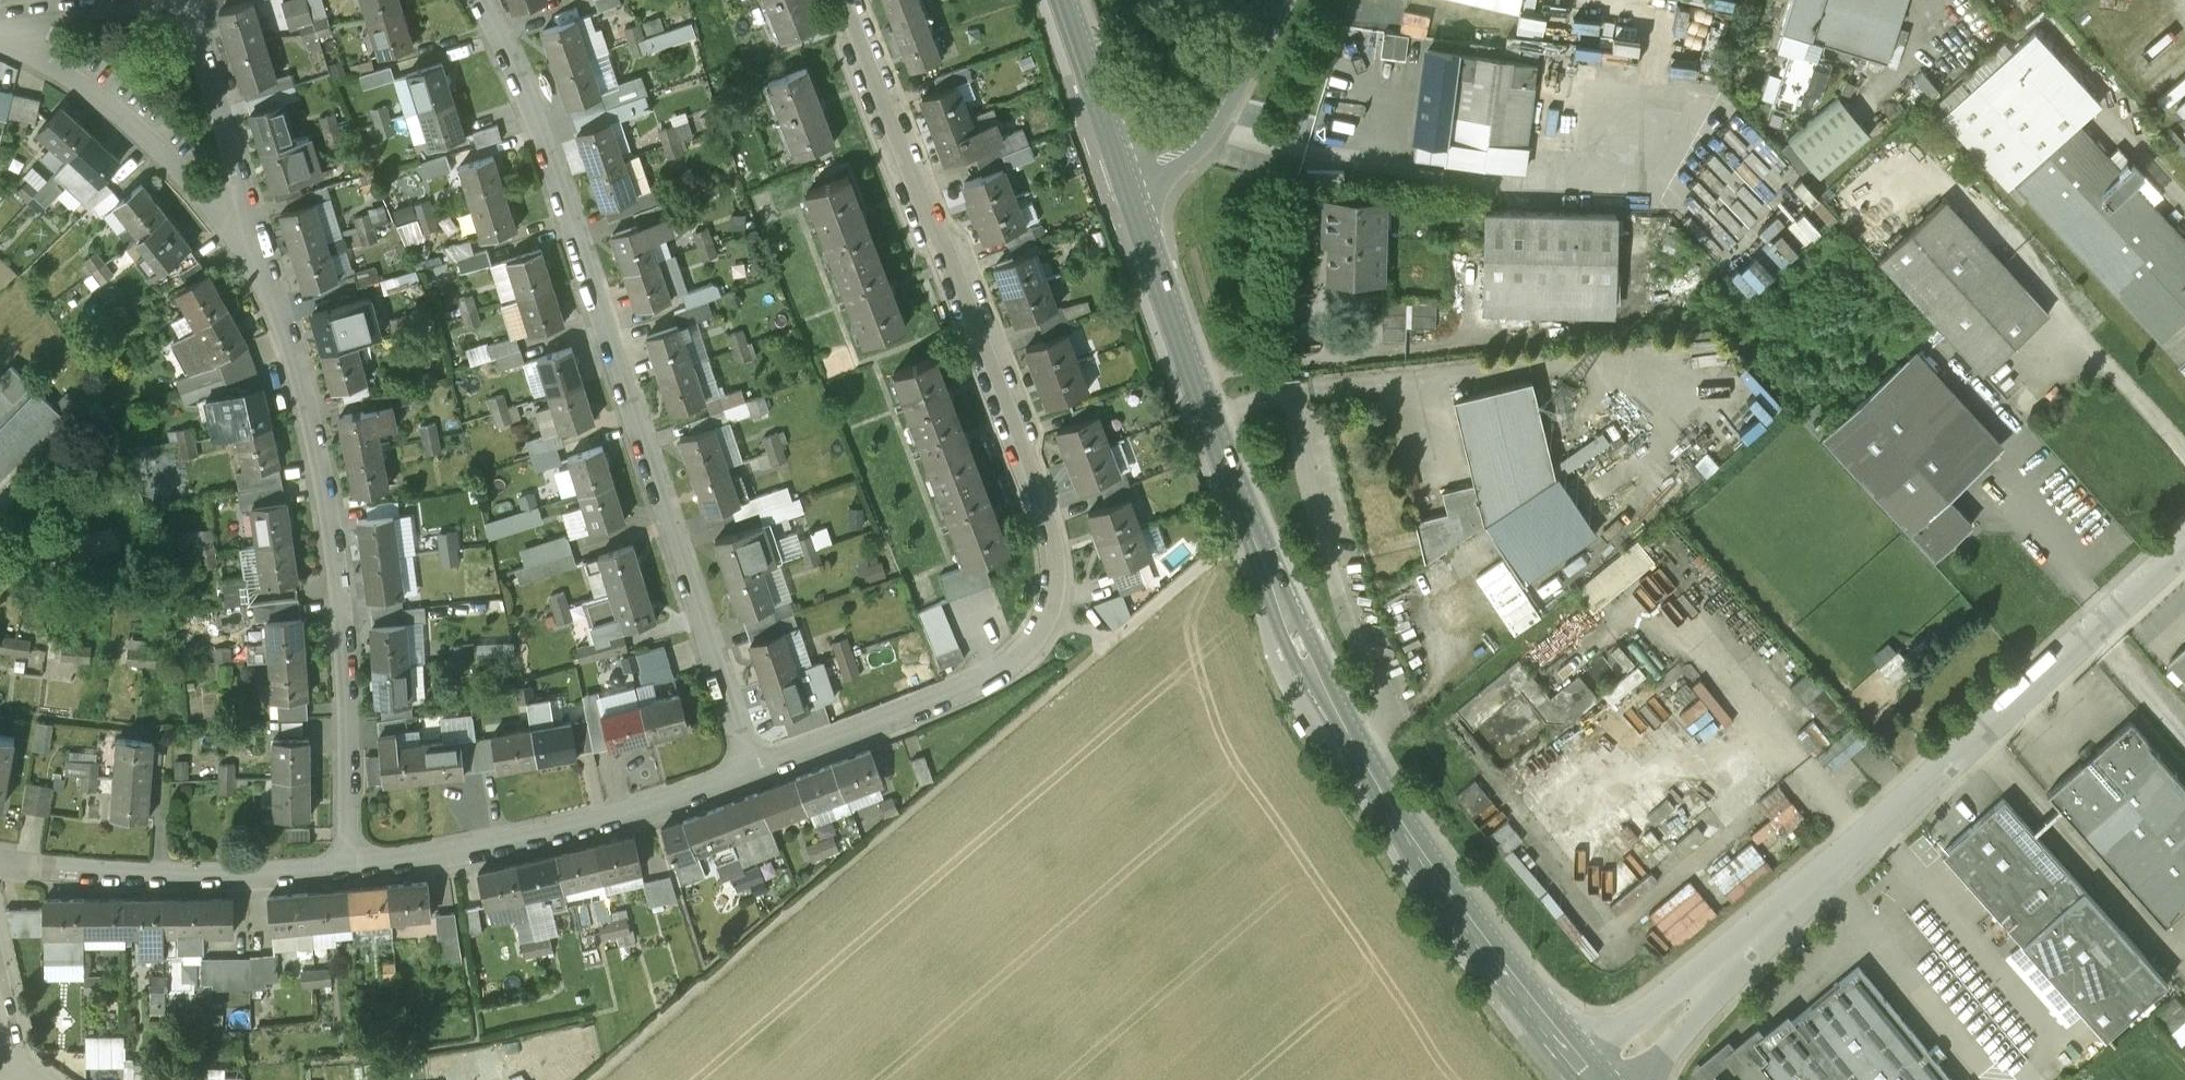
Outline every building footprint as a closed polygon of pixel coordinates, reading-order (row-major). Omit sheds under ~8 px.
[(284,2),(292,29),(300,27),(302,33),(316,29),(307,0),(292,0),(284,2)] [(316,29),(330,25),(322,0),(307,0),(316,29)] [(367,18),(401,8),(399,0),(362,0),(367,18)] [(513,10),(543,0),(509,0),(513,10)] [(620,3),(619,0),(600,0),(603,9),(620,3)] [(782,40),(819,25),(809,0),(766,0),(782,40)] [(886,5),(894,25),(885,28),(894,51),(903,48),(911,68),(941,57),(919,0),(899,0),(886,5)] [(1393,22),(1398,0),(1378,0),(1373,17),(1393,22)] [(1517,9),(1519,0),(1478,0),(1517,9)] [(1780,31),(1783,32),(1778,48),(1790,52),(1818,60),(1823,44),(1887,64),(1907,0),(1790,0),(1780,31)] [(252,3),(220,13),(231,50),(264,40),(252,3)] [(401,8),(367,18),(379,56),(413,46),(401,8)] [(574,20),(541,31),(554,68),(586,57),(574,20)] [(330,25),(316,29),(318,36),(332,32),(330,25)] [(638,25),(624,30),(628,43),(643,38),(638,25)] [(1376,27),(1372,50),(1410,57),(1414,34),(1376,27)] [(316,29),(302,33),(304,40),(318,36),(316,29)] [(2036,32),(1940,117),(2006,189),(2013,183),(2160,344),(2184,321),(2184,243),(2132,186),(2143,176),(2118,148),(2107,157),(2078,125),(2101,103),(2036,32)] [(643,38),(628,43),(633,57),(647,52),(643,38)] [(264,40),(231,50),(243,88),(276,78),(264,40)] [(1427,50),(1413,159),(1444,162),(1459,54),(1427,50)] [(1818,60),(1790,52),(1773,109),(1794,115),(1797,104),(1810,108),(1820,101),(1832,65),(1818,60)] [(1535,64),(1459,54),(1444,162),(1520,173),(1535,64)] [(586,57),(554,68),(567,106),(599,95),(586,57)] [(2174,103),(2184,93),(2184,57),(2156,84),(2174,103)] [(441,64),(406,75),(417,111),(452,100),(441,64)] [(968,65),(936,77),(941,90),(957,84),(973,78),(968,65)] [(388,66),(360,74),(364,89),(392,81),(388,66)] [(805,68),(767,83),(796,156),(834,142),(805,68)] [(276,78),(243,88),(247,100),(279,90),(276,78)] [(941,90),(922,97),(934,129),(969,116),(957,84),(941,90)] [(41,121),(45,95),(0,89),(0,115),(41,121)] [(279,90),(247,100),(251,112),(283,102),(279,90)] [(599,95),(567,106),(571,119),(604,108),(599,95)] [(604,108),(571,119),(576,133),(609,122),(609,124),(647,111),(641,95),(604,108)] [(452,100),(417,111),(428,148),(463,137),(452,100)] [(1836,100),(1787,142),(1819,179),(1868,137),(1836,100)] [(283,102),(251,112),(262,150),(294,140),(283,102)] [(384,107),(371,111),(375,124),(388,120),(384,107)] [(61,108),(39,132),(68,159),(90,135),(61,108)] [(332,114),(319,119),(323,132),(336,128),(332,114)] [(996,122),(975,130),(969,116),(934,129),(946,162),(975,151),(1003,140),(996,122)] [(388,120),(375,124),(379,139),(393,135),(388,120)] [(609,122),(576,133),(589,170),(621,159),(609,124),(609,122)] [(1003,140),(975,151),(979,163),(1005,153),(1032,143),(1026,127),(1004,135),(1005,139),(1003,140)] [(336,128),(323,132),(327,146),(341,142),(336,128)] [(672,128),(658,133),(662,145),(676,140),(672,128)] [(68,159),(38,191),(48,200),(50,202),(61,190),(56,185),(61,180),(82,200),(83,200),(100,182),(119,161),(90,135),(68,159)] [(294,140),(262,150),(273,189),(274,188),(299,181),(321,174),(309,136),(294,140)] [(676,140),(662,145),(667,160),(681,155),(676,140)] [(1005,153),(979,163),(984,175),(1004,167),(1010,165),(1005,153)] [(493,157),(459,167),(470,203),(504,192),(493,157)] [(621,159),(589,170),(601,208),(605,207),(634,197),(633,196),(621,159)] [(984,175),(964,182),(975,211),(1015,196),(1009,182),(1004,184),(999,171),(1004,169),(1004,167),(984,175)] [(1344,170),(1307,169),(1306,183),(1343,184),(1344,170)] [(847,177),(809,192),(837,267),(875,252),(847,177)] [(274,188),(273,189),(277,200),(302,193),(299,181),(274,188)] [(28,182),(18,192),(28,202),(38,191),(28,182)] [(100,182),(83,200),(82,200),(80,202),(90,210),(111,191),(100,182)] [(142,186),(115,206),(139,236),(165,216),(142,186)] [(655,188),(633,196),(634,197),(605,207),(609,220),(651,206),(660,203),(655,188)] [(315,189),(286,198),(290,211),(313,204),(319,202),(315,189)] [(48,200),(38,191),(28,202),(38,211),(48,200)] [(504,192),(470,203),(481,240),(516,229),(504,192)] [(1015,196),(975,211),(986,240),(1006,233),(1026,225),(1025,224),(1020,226),(1015,213),(1020,211),(1015,196)] [(660,203),(651,206),(656,220),(667,216),(667,217),(681,213),(676,197),(660,203)] [(1377,200),(1323,199),(1322,241),(1329,241),(1328,278),(1382,280),(1383,227),(1377,227),(1377,200)] [(428,202),(414,206),(418,219),(432,215),(428,202)] [(2046,315),(1942,202),(1878,260),(1982,374),(2046,315)] [(290,211),(281,213),(293,251),(325,242),(313,204),(290,211)] [(1809,243),(1826,228),(1809,209),(1793,223),(1809,243)] [(1616,214),(1485,211),(1483,298),(1614,301),(1616,214)] [(368,213),(354,217),(359,231),(372,227),(368,213)] [(432,215),(418,219),(422,233),(436,229),(432,215)] [(165,216),(139,236),(149,249),(136,260),(150,278),(171,261),(190,247),(165,216)] [(656,220),(611,235),(624,272),(656,261),(649,242),(673,233),(667,217),(667,216),(656,220)] [(1026,225),(1006,233),(1011,245),(1037,235),(1032,223),(1026,225)] [(372,227),(359,231),(363,245),(376,241),(372,227)] [(707,228),(693,233),(697,247),(711,242),(707,228)] [(1037,235),(1011,245),(1015,257),(1035,250),(1041,247),(1037,235)] [(325,242),(293,251),(304,289),(336,279),(325,242)] [(711,242),(697,247),(702,261),(716,256),(711,242)] [(190,247),(171,261),(179,273),(199,261),(190,247)] [(541,249),(506,260),(518,296),(552,286),(541,249)] [(1015,257),(996,264),(1007,293),(1046,279),(1041,264),(1036,266),(1031,253),(1036,251),(1035,250),(1015,257)] [(96,252),(85,261),(93,272),(104,263),(96,252)] [(875,252),(837,267),(865,341),(904,327),(875,252)] [(199,261),(179,273),(187,285),(208,274),(199,261)] [(656,261),(624,272),(636,309),(668,298),(656,261)] [(104,263),(93,272),(102,283),(113,274),(104,263)] [(1758,293),(1766,284),(1748,268),(1740,277),(1758,293)] [(187,285),(179,290),(189,309),(175,317),(184,332),(227,308),(208,274),(187,285)] [(1046,279),(1007,293),(1018,322),(1038,315),(1057,308),(1056,306),(1052,308),(1047,295),(1052,293),(1046,279)] [(552,286),(518,296),(529,333),(563,322),(552,286)] [(472,296),(458,300),(462,313),(476,309),(472,296)] [(1407,301),(1382,301),(1381,339),(1406,340),(1407,301)] [(1440,323),(1441,302),(1413,301),(1412,322),(1440,323)] [(1057,308),(1038,315),(1043,327),(1068,317),(1064,305),(1057,308)] [(344,306),(311,315),(322,352),(354,343),(344,306)] [(184,332),(174,338),(192,369),(219,357),(246,342),(227,308),(184,332)] [(476,309),(462,313),(466,327),(480,323),(476,309)] [(403,316),(389,319),(392,333),(407,329),(403,316)] [(1068,317),(1043,327),(1047,339),(1067,332),(1073,330),(1068,317)] [(678,327),(646,338),(658,374),(690,363),(678,327)] [(407,329),(392,333),(396,346),(410,342),(407,329)] [(741,331),(727,335),(732,349),(746,344),(741,331)] [(1047,339),(1028,347),(1038,376),(1078,361),(1073,346),(1067,348),(1062,335),(1068,333),(1067,332),(1047,339)] [(152,333),(139,340),(146,353),(159,346),(152,333)] [(514,337),(486,346),(491,359),(496,358),(519,350),(514,337)] [(246,342),(219,357),(221,363),(196,372),(200,385),(254,365),(246,342)] [(354,343),(322,352),(333,391),(342,389),(366,382),(354,343)] [(746,344),(732,349),(737,363),(750,358),(746,344)] [(159,346),(146,353),(154,366),(166,358),(159,346)] [(571,347),(536,359),(548,394),(582,383),(571,347)] [(519,350),(496,358),(500,370),(524,362),(520,350),(519,350)] [(935,358),(894,373),(911,416),(951,400),(935,358)] [(1078,361),(1038,376),(1049,404),(1089,389),(1088,387),(1083,389),(1078,377),(1084,375),(1078,361)] [(690,363),(658,374),(671,412),(703,401),(690,363)] [(1898,364),(1825,431),(1816,421),(1826,412),(1816,401),(1799,417),(1906,534),(1946,497),(1986,461),(1898,364)] [(254,365),(200,385),(205,397),(229,388),(231,392),(261,386),(254,365)] [(0,395),(0,476),(61,415),(12,366),(0,378),(0,385),(5,390),(0,395)] [(1531,381),(1454,399),(1474,485),(1443,492),(1448,514),(1416,521),(1425,562),(1483,523),(1554,476),(1531,381)] [(366,382),(342,389),(345,402),(361,398),(370,396),(366,382)] [(582,383),(548,394),(560,432),(594,421),(582,383)] [(231,392),(229,393),(233,412),(210,417),(214,437),(237,432),(270,425),(262,386),(231,392)] [(370,396),(361,398),(364,411),(390,406),(391,407),(415,402),(411,386),(370,396)] [(501,394),(487,398),(492,412),(505,408),(501,394)] [(1104,398),(1073,409),(1078,421),(1098,414),(1108,410),(1104,398)] [(979,475),(951,400),(911,416),(939,490),(979,475)] [(364,411),(338,417),(346,455),(380,448),(376,432),(395,428),(391,407),(390,406),(364,411)] [(505,408),(492,412),(496,426),(510,421),(505,408)] [(1078,421),(1058,429),(1070,458),(1109,443),(1103,428),(1098,430),(1093,418),(1099,416),(1098,414),(1078,421)] [(434,423),(420,426),(423,440),(437,437),(434,423)] [(270,425),(237,432),(245,469),(278,464),(279,463),(270,425)] [(192,427),(177,431),(180,444),(195,441),(192,427)] [(713,428),(680,438),(693,476),(725,465),(713,428)] [(775,433),(762,437),(767,451),(780,446),(775,433)] [(437,437),(423,440),(425,454),(440,451),(437,437)] [(195,441),(180,444),(183,458),(198,455),(195,441)] [(1109,443),(1070,458),(1081,487),(1101,480),(1120,472),(1119,470),(1114,472),(1109,460),(1115,458),(1109,443)] [(601,446),(566,458),(578,493),(612,482),(601,446)] [(780,446),(767,451),(771,465),(785,460),(780,446)] [(380,448),(346,455),(354,494),(387,487),(380,448)] [(245,469),(236,471),(240,490),(281,482),(278,464),(245,469)] [(725,465),(693,476),(706,514),(738,503),(725,465)] [(1120,472),(1101,480),(1105,492),(1131,482),(1126,470),(1120,472)] [(979,475),(939,490),(967,565),(984,559),(1008,550),(979,475)] [(1554,476),(1483,523),(1523,583),(1595,533),(1556,475),(1554,476)] [(281,482),(240,490),(243,508),(252,507),(252,505),(284,500),(281,482)] [(612,482),(578,493),(591,532),(625,520),(612,482)] [(1131,482),(1105,492),(1110,504),(1130,497),(1136,494),(1131,482)] [(531,493),(519,498),(523,511),(536,507),(531,493)] [(1110,504),(1090,512),(1096,529),(1091,531),(1096,542),(1141,525),(1136,511),(1130,513),(1125,501),(1131,498),(1130,497),(1110,504)] [(1946,497),(1906,534),(1931,560),(1971,524),(1946,497)] [(284,500),(252,505),(252,507),(258,545),(291,540),(285,500),(284,500)] [(398,500),(367,505),(369,519),(393,516),(393,518),(400,517),(398,500)] [(536,507),(523,511),(528,525),(540,521),(536,507)] [(369,519),(359,520),(364,559),(398,555),(393,518),(393,516),(369,519)] [(1141,525),(1096,542),(1101,556),(1105,554),(1112,571),(1114,570),(1139,561),(1169,549),(1158,519),(1141,525)] [(769,522),(715,541),(728,578),(760,567),(781,560),(769,522)] [(454,534),(439,536),(441,549),(455,547),(454,534)] [(810,535),(796,540),(801,553),(814,549),(810,535)] [(1601,611),(1662,558),(1643,535),(1581,588),(1601,611)] [(212,537),(198,539),(200,553),(214,551),(212,537)] [(291,540),(258,545),(263,584),(297,579),(291,540)] [(455,547),(441,549),(443,564),(457,563),(455,547)] [(632,547),(598,558),(609,593),(643,582),(632,547)] [(814,549),(801,553),(805,567),(819,563),(814,549)] [(214,551),(200,553),(202,567),(217,565),(214,551)] [(570,551),(515,569),(520,584),(575,567),(570,551)] [(398,555),(364,559),(369,599),(403,595),(398,555)] [(967,565),(938,576),(946,598),(992,580),(984,559),(967,565)] [(1139,561),(1114,570),(1123,595),(1148,585),(1139,561)] [(760,567),(728,578),(741,616),(773,605),(760,567)] [(609,593),(583,601),(597,643),(623,636),(622,631),(655,620),(643,582),(609,593)] [(562,592),(549,596),(554,610),(566,606),(562,592)] [(1101,603),(1115,625),(1133,614),(1119,592),(1101,603)] [(299,598),(258,602),(259,622),(270,621),(270,620),(302,618),(299,598)] [(940,601),(917,610),(935,655),(959,645),(940,601)] [(566,606),(554,610),(558,624),(571,620),(566,606)] [(1554,694),(1535,669),(1591,625),(1584,615),(1577,620),(1575,618),(1459,705),(1474,725),(1525,686),(1554,725),(1599,691),(1584,672),(1554,694)] [(302,618),(270,620),(270,621),(271,635),(266,635),(267,643),(250,645),(251,660),(271,659),(306,656),(303,618),(302,618)] [(405,624),(372,626),(374,664),(408,663),(405,624)] [(781,632),(749,643),(762,680),(794,669),(781,632)] [(597,643),(575,650),(579,663),(627,649),(623,636),(597,643)] [(846,636),(830,642),(834,656),(851,650),(846,636)] [(32,642),(3,638),(1,652),(30,656),(32,642)] [(466,644),(451,645),(452,660),(467,658),(466,644)] [(93,647),(64,646),(63,660),(92,662),(93,647)] [(232,647),(215,648),(216,663),(233,661),(232,647)] [(663,647),(638,653),(644,674),(641,675),(645,687),(674,680),(663,647)] [(1621,654),(1632,670),(1607,688),(1616,701),(1652,676),(1631,647),(1621,654)] [(2171,660),(2184,675),(2184,647),(2171,660)] [(851,650),(834,656),(839,670),(856,664),(851,650)] [(158,652),(131,651),(130,665),(157,666),(158,652)] [(639,668),(635,654),(628,655),(632,670),(639,668)] [(628,655),(621,657),(625,672),(632,670),(628,655)] [(306,656),(271,659),(274,700),(281,699),(309,697),(306,656)] [(467,658),(452,660),(453,674),(468,673),(467,658)] [(233,661),(216,663),(217,677),(235,676),(233,661)] [(408,663),(374,664),(377,705),(411,703),(408,663)] [(794,669),(762,680),(775,718),(782,716),(807,707),(807,705),(794,669)] [(1814,669),(1797,687),(1806,695),(1823,677),(1814,669)] [(1633,695),(1645,719),(1666,708),(1654,684),(1633,695)] [(531,686),(524,687),(526,702),(534,700),(531,686)] [(526,702),(524,687),(516,688),(519,703),(526,702)] [(1684,710),(1699,734),(1733,713),(1718,689),(1684,710)] [(679,695),(641,705),(650,739),(688,729),(679,695)] [(309,697),(281,699),(283,718),(310,717),(309,697)] [(553,725),(548,698),(534,700),(526,702),(531,729),(537,763),(575,756),(569,722),(553,725)] [(822,700),(807,705),(807,707),(782,716),(788,733),(828,719),(822,700)] [(641,705),(603,715),(611,749),(650,739),(641,705)] [(406,715),(378,719),(379,734),(395,732),(396,733),(407,732),(406,715)] [(1820,716),(1801,731),(1833,772),(1873,741),(1859,722),(1837,739),(1820,716)] [(53,749),(58,721),(42,718),(37,746),(53,749)] [(2131,720),(2097,749),(2126,783),(2078,827),(2164,926),(2184,907),(2184,783),(2131,720)] [(1500,765),(1533,806),(1556,787),(1548,777),(1571,758),(1547,728),(1500,765)] [(531,729),(492,736),(498,770),(537,763),(531,729)] [(420,744),(397,746),(396,733),(395,732),(379,734),(381,755),(384,783),(424,779),(420,744)] [(0,735),(0,805),(1,805),(14,738),(0,735)] [(151,741),(116,739),(113,776),(148,779),(151,741)] [(308,740),(271,740),(272,777),(308,777),(308,740)] [(459,740),(420,744),(424,779),(462,775),(459,740)] [(870,749),(833,763),(845,795),(882,781),(870,749)] [(2097,749),(2048,794),(2078,827),(2126,783),(2097,749)] [(381,755),(366,757),(369,784),(384,783),(381,755)] [(96,761),(82,760),(81,774),(95,775),(96,761)] [(833,763),(796,777),(808,809),(845,795),(833,763)] [(233,778),(233,765),(218,765),(218,778),(233,778)] [(95,775),(81,774),(80,789),(94,790),(95,775)] [(148,779),(113,776),(110,815),(145,818),(148,779)] [(1461,792),(1484,813),(1499,797),(1476,776),(1461,792)] [(308,777),(272,777),(272,806),(266,806),(267,817),(309,816),(308,777)] [(796,777),(758,792),(770,824),(808,809),(796,777)] [(233,778),(218,778),(219,793),(233,793),(233,778)] [(40,785),(26,782),(22,808),(35,810),(40,785)] [(1763,840),(1784,825),(1789,832),(1809,818),(1785,784),(1763,800),(1776,817),(1756,831),(1763,840)] [(52,787),(40,785),(35,810),(48,813),(52,787)] [(758,792),(720,806),(739,854),(742,862),(780,848),(770,824),(758,792)] [(892,796),(878,802),(884,816),(898,810),(892,796)] [(2165,984),(2003,797),(1941,851),(1996,914),(2005,924),(2013,934),(2103,1038),(2165,984)] [(720,806),(682,821),(662,827),(673,862),(698,854),(697,852),(709,847),(714,858),(722,854),(724,860),(739,854),(720,806)] [(309,828),(286,828),(286,842),(309,841),(309,828)] [(833,835),(819,840),(825,855),(838,849),(833,835)] [(634,836),(595,845),(603,878),(641,869),(634,836)] [(1621,903),(1653,867),(1618,836),(1608,847),(1595,836),(1573,860),(1621,903)] [(1754,839),(1715,875),(1734,896),(1773,860),(1754,839)] [(819,840),(806,846),(811,860),(825,855),(819,840)] [(595,845),(556,854),(564,887),(603,878),(595,845)] [(556,854),(517,863),(525,896),(539,893),(542,904),(546,903),(548,912),(568,907),(564,887),(556,854)] [(698,854),(673,862),(679,883),(690,880),(695,897),(712,891),(698,854)] [(517,863),(478,872),(486,905),(525,896),(517,863)] [(759,865),(745,870),(751,884),(764,879),(759,865)] [(745,870),(732,876),(737,890),(751,884),(745,870)] [(670,876),(645,884),(650,908),(677,899),(670,876)] [(427,881),(388,884),(391,918),(430,915),(427,881)] [(1702,895),(1692,882),(1656,910),(1666,923),(1702,895)] [(388,884),(348,888),(351,922),(391,918),(388,884)] [(348,888),(308,892),(311,926),(351,922),(348,888)] [(308,892),(269,896),(272,930),(311,926),(308,892)] [(164,956),(163,897),(124,898),(124,932),(138,932),(138,957),(164,957),(164,956)] [(233,897),(164,897),(163,897),(164,956),(181,956),(181,947),(203,946),(203,931),(234,931),(233,897)] [(84,932),(84,898),(44,899),(44,932),(84,932)] [(124,932),(124,898),(84,898),(84,932),(124,932)] [(455,911),(435,914),(439,947),(460,944),(455,911)] [(2004,941),(2013,934),(2005,924),(1996,914),(1993,916),(1987,921),(2004,941)] [(626,917),(612,920),(616,935),(630,931),(626,917)] [(612,920),(598,924),(602,938),(616,935),(612,920)] [(549,935),(535,939),(538,953),(553,950),(549,935)] [(535,939),(521,942),(524,957),(538,953),(535,939)] [(276,955),(263,956),(265,981),(279,979),(276,955)] [(239,959),(201,960),(202,985),(214,985),(214,989),(240,988),(239,959)] [(395,962),(380,963),(381,978),(396,977),(395,962)] [(330,968),(315,969),(317,984),(331,983),(330,968)] [(1743,1061),(1756,1077),(1752,1079),(1950,1079),(1859,968),(1743,1061)] [(315,969),(301,971),(302,986),(317,984),(315,969)] [(164,975),(150,975),(150,990),(165,990),(164,975)] [(85,976),(70,976),(70,991),(85,991),(85,976)] [(100,991),(99,976),(85,976),(85,991),(100,991)] [(134,1070),(134,1079),(194,1079),(194,1077),(194,1072),(134,1070)]
